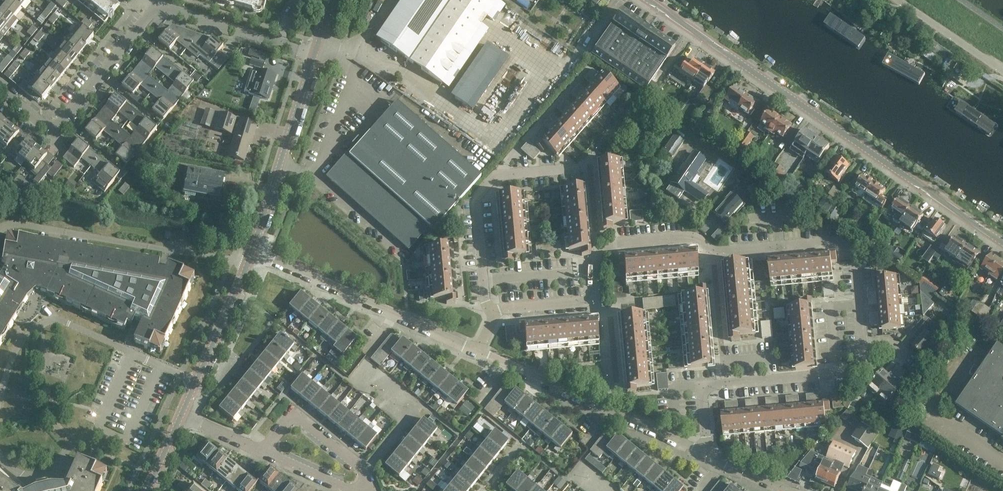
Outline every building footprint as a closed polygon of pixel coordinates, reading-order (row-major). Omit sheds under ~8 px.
[(10,0),(4,0),(0,5),(0,6),(13,17),(21,8),(10,0)] [(21,8),(27,0),(10,0),(21,8)] [(63,9),(67,4),(62,0),(58,0),(56,3),(63,9)] [(106,22),(120,5),(116,2),(115,4),(110,0),(79,0),(106,22)] [(235,2),(234,5),(252,11),(253,8),(261,10),(260,13),(261,13),(262,10),(264,11),(267,0),(229,0),(235,2)] [(497,0),(403,0),(376,39),(449,89),(489,31),(482,27),(488,19),(492,22),(498,13),(500,15),(506,6),(497,0)] [(604,10),(611,0),(604,0),(599,6),(604,10)] [(0,6),(0,21),(6,26),(13,17),(0,6)] [(613,25),(592,55),(612,69),(642,25),(622,11),(613,25)] [(866,39),(831,15),(824,25),(859,49),(866,39)] [(81,24),(89,29),(93,25),(85,19),(81,24)] [(520,34),(529,40),(538,27),(529,21),(520,34)] [(675,47),(642,25),(612,69),(645,91),(675,47)] [(79,26),(72,35),(86,46),(93,37),(79,26)] [(177,41),(187,49),(198,35),(171,26),(159,41),(170,50),(177,41)] [(72,35),(65,44),(78,55),(86,46),(72,35)] [(211,39),(198,35),(187,49),(197,58),(199,56),(209,64),(223,46),(212,37),(211,39)] [(41,40),(37,36),(30,45),(34,49),(41,40)] [(65,44),(58,53),(71,64),(78,55),(65,44)] [(934,54),(937,50),(931,46),(928,50),(934,54)] [(152,48),(137,67),(149,76),(157,67),(166,74),(173,65),(152,48)] [(260,60),(261,54),(250,51),(248,56),(260,60)] [(58,53),(50,62),(64,73),(71,64),(58,53)] [(926,76),(889,55),(883,65),(921,86),(926,76)] [(5,70),(13,60),(8,56),(0,66),(5,70)] [(263,69),(265,63),(252,59),(250,65),(263,69)] [(694,59),(690,65),(686,62),(679,73),(693,83),(704,66),(694,59)] [(21,66),(15,62),(8,72),(12,76),(21,66)] [(50,62),(43,71),(57,82),(64,73),(50,62)] [(194,82),(173,65),(166,74),(176,82),(168,92),(179,100),(194,82)] [(715,73),(704,66),(693,83),(694,83),(694,82),(703,88),(706,83),(707,84),(715,73)] [(141,85),(151,92),(158,83),(149,76),(137,67),(122,85),(134,95),(141,85)] [(587,92),(579,84),(570,94),(579,101),(574,107),(565,99),(557,109),(565,116),(560,122),(552,115),(543,125),(552,132),(543,142),(541,141),(537,146),(543,151),(546,148),(558,158),(620,88),(603,73),(601,76),(592,69),(584,78),(592,86),(587,92)] [(268,100),(276,75),(258,70),(250,94),(268,100)] [(43,71),(36,80),(50,91),(57,82),(43,71)] [(964,83),(969,75),(964,72),(959,80),(964,83)] [(24,82),(19,88),(33,99),(34,99),(38,102),(40,98),(42,100),(50,91),(36,80),(30,87),(24,82)] [(179,100),(168,92),(158,83),(151,92),(161,101),(153,110),(163,119),(179,100)] [(707,85),(696,100),(704,105),(715,90),(707,85)] [(749,116),(758,103),(735,87),(726,100),(731,103),(732,101),(740,106),(739,109),(749,116)] [(115,94),(100,111),(112,121),(120,111),(129,119),(136,111),(115,94)] [(197,107),(200,103),(204,106),(207,102),(199,96),(193,104),(197,107)] [(481,177),(398,103),(396,102),(370,132),(367,130),(325,177),(408,251),(422,235),(426,238),(481,177)] [(997,126),(962,102),(955,112),(990,136),(997,126)] [(244,161),(255,125),(240,120),(240,119),(239,118),(237,117),(236,118),(236,119),(206,110),(201,124),(235,135),(229,156),(244,161)] [(112,121),(100,111),(85,131),(96,140),(104,130),(114,138),(121,129),(112,121)] [(157,128),(136,111),(129,119),(139,127),(131,137),(142,146),(157,128)] [(770,111),(762,123),(757,130),(764,134),(765,133),(769,135),(771,133),(781,118),(770,111)] [(9,125),(0,118),(0,137),(9,125)] [(792,126),(781,118),(771,133),(775,136),(776,133),(784,138),(792,126)] [(9,125),(0,137),(0,143),(6,148),(4,150),(9,154),(19,142),(15,139),(19,134),(9,125)] [(131,137),(121,129),(114,138),(123,146),(115,155),(127,165),(142,146),(131,137)] [(805,131),(803,133),(802,132),(799,136),(800,137),(793,148),(805,156),(817,139),(805,131)] [(749,161),(755,153),(747,148),(754,137),(748,133),(735,151),(749,161)] [(664,151),(666,152),(672,158),(685,141),(676,134),(664,151)] [(82,157),(91,165),(98,156),(78,139),(63,158),(74,167),(82,157)] [(829,147),(817,139),(805,156),(817,164),(829,147)] [(24,146),(19,142),(9,154),(15,158),(16,156),(25,163),(37,148),(28,140),(24,146)] [(533,161),(540,153),(528,142),(521,151),(533,161)] [(47,156),(37,148),(25,163),(35,171),(33,173),(37,177),(47,165),(43,162),(47,156)] [(710,194),(691,181),(702,166),(707,159),(693,151),(689,157),(666,190),(679,199),(684,190),(685,191),(685,190),(703,203),(710,194)] [(622,155),(605,156),(606,163),(600,163),(605,225),(603,226),(603,231),(613,230),(612,225),(625,223),(619,162),(623,161),(622,155)] [(119,173),(98,156),(91,165),(101,173),(93,182),(104,191),(119,173)] [(838,183),(850,166),(836,157),(825,174),(838,183)] [(53,179),(63,167),(57,162),(47,175),(53,179)] [(765,178),(773,183),(783,169),(775,164),(765,178)] [(185,193),(185,196),(196,198),(196,195),(220,199),(225,174),(189,168),(185,193)] [(124,170),(116,177),(120,181),(127,173),(124,170)] [(636,170),(629,179),(633,182),(641,173),(636,170)] [(863,199),(875,183),(864,175),(853,192),(863,199)] [(74,189),(78,184),(74,180),(69,185),(74,189)] [(130,187),(125,183),(118,190),(123,194),(130,187)] [(886,190),(875,183),(863,199),(881,212),(888,201),(881,197),(886,190)] [(807,190),(802,186),(795,196),(800,200),(807,190)] [(583,188),(564,190),(569,252),(582,251),(582,256),(591,255),(591,249),(588,249),(583,188)] [(714,214),(726,225),(734,216),(735,216),(748,202),(736,190),(714,214)] [(514,257),(529,255),(524,193),(500,195),(505,263),(514,262),(514,257)] [(900,224),(911,207),(899,199),(888,215),(900,224)] [(834,222),(841,211),(833,206),(826,217),(834,222)] [(924,216),(911,207),(900,224),(913,232),(924,216)] [(643,222),(642,214),(642,211),(630,212),(631,223),(643,222)] [(937,239),(946,226),(936,220),(932,226),(930,224),(925,231),(937,239)] [(872,228),(863,242),(870,247),(879,233),(872,228)] [(716,242),(720,238),(720,237),(716,234),(712,238),(716,242)] [(12,325),(13,326),(14,324),(15,321),(17,321),(21,322),(25,321),(29,320),(33,317),(36,314),(38,310),(38,306),(38,301),(42,298),(46,295),(55,300),(64,304),(74,307),(98,318),(104,322),(111,326),(118,328),(125,330),(125,329),(124,329),(127,324),(132,326),(131,329),(138,332),(134,341),(160,353),(194,276),(168,265),(165,272),(158,271),(160,263),(118,256),(119,253),(118,253),(118,254),(115,254),(112,254),(96,252),(94,250),(91,249),(91,248),(90,248),(90,249),(89,249),(87,249),(84,250),(69,247),(68,246),(66,245),(63,244),(63,243),(62,244),(59,244),(58,244),(56,245),(41,242),(40,241),(39,240),(36,239),(36,238),(35,238),(35,241),(19,238),(16,236),(13,236),(10,236),(7,236),(7,239),(5,241),(5,244),(5,248),(3,264),(2,268),(0,267),(0,344),(12,325)] [(949,247),(961,256),(968,246),(955,237),(949,247)] [(537,255),(561,252),(560,242),(536,244),(537,255)] [(901,263),(908,252),(892,242),(889,247),(898,253),(892,262),(897,266),(899,262),(901,263)] [(426,249),(430,301),(446,299),(447,304),(456,304),(450,246),(426,249)] [(980,254),(968,246),(961,256),(973,264),(980,254)] [(929,265),(938,251),(932,247),(922,260),(929,265)] [(627,281),(629,281),(698,274),(696,249),(619,257),(619,265),(625,265),(627,281)] [(837,253),(769,259),(772,284),(834,278),(832,262),(838,262),(837,253)] [(981,271),(989,276),(1000,260),(992,255),(981,271)] [(989,276),(997,282),(1002,272),(1002,262),(1000,260),(989,276)] [(757,333),(756,324),(750,261),(725,264),(732,342),(742,341),(741,335),(757,333)] [(868,287),(868,289),(871,326),(882,325),(883,329),(905,327),(904,316),(900,275),(885,277),(885,271),(875,272),(876,277),(878,277),(879,286),(868,287)] [(835,295),(834,284),(824,285),(825,296),(835,295)] [(681,296),(687,368),(712,366),(705,289),(696,290),(697,295),(681,296)] [(921,292),(923,316),(934,304),(921,292)] [(289,307),(290,307),(295,312),(290,318),(293,321),(299,314),(310,301),(301,293),(289,307)] [(642,299),(643,310),(676,307),(675,296),(642,299)] [(810,306),(813,305),(812,300),(803,301),(804,306),(791,307),(797,370),(816,368),(810,306)] [(310,301),(299,314),(304,319),(301,323),(305,326),(320,308),(310,301)] [(978,317),(985,306),(979,302),(972,313),(978,317)] [(984,321),(991,310),(985,306),(978,317),(984,321)] [(318,330),(329,316),(320,308),(305,326),(315,333),(318,330)] [(774,310),(775,321),(786,320),(785,309),(774,310)] [(645,313),(644,313),(620,316),(627,394),(636,393),(636,387),(651,386),(645,313)] [(329,316),(318,330),(323,334),(320,338),(318,341),(321,344),(338,323),(329,316)] [(991,317),(987,324),(996,331),(1001,324),(991,317)] [(525,333),(525,341),(526,349),(599,343),(597,318),(519,325),(520,334),(525,333)] [(772,321),(761,322),(763,339),(774,337),(772,321)] [(1002,337),(1002,322),(995,334),(1002,339),(1002,337)] [(338,323),(321,344),(322,344),(327,338),(332,342),(329,346),(333,348),(336,345),(347,331),(338,323)] [(505,326),(505,327),(507,343),(517,342),(515,325),(505,326)] [(922,355),(935,340),(926,332),(929,329),(925,325),(916,334),(920,337),(912,346),(922,355)] [(347,331),(336,345),(342,349),(339,353),(343,356),(357,339),(347,331)] [(280,334),(272,344),(287,355),(291,350),(295,353),(300,345),(294,340),(291,343),(280,334)] [(387,339),(396,346),(400,341),(392,334),(387,339)] [(401,360),(412,346),(402,338),(400,341),(396,346),(392,351),(391,353),(397,357),(394,361),(397,364),(398,364),(401,360)] [(383,344),(392,351),(396,346),(387,339),(383,344)] [(287,355),(272,344),(265,353),(279,365),(284,359),(287,362),(290,358),(287,355)] [(379,349),(388,357),(391,353),(392,351),(383,344),(379,349)] [(998,345),(957,405),(1002,437),(1002,348),(998,345)] [(412,346),(401,360),(406,365),(403,369),(407,372),(410,368),(421,354),(412,346)] [(379,349),(375,354),(384,362),(388,357),(379,349)] [(279,365),(265,353),(257,362),(272,374),(276,369),(279,371),(283,367),(279,365)] [(380,367),(384,362),(375,354),(371,359),(380,367)] [(421,354),(410,368),(416,373),(413,376),(416,379),(431,361),(421,354)] [(431,361),(416,379),(419,376),(425,380),(422,384),(425,387),(440,369),(431,361)] [(275,377),(272,374),(257,362),(250,372),(264,383),(269,378),(272,380),(275,377)] [(883,371),(868,388),(887,405),(902,388),(898,385),(908,373),(898,364),(887,375),(883,371)] [(440,369),(425,387),(426,387),(429,383),(434,388),(431,391),(435,394),(449,377),(440,369)] [(264,383),(250,372),(242,381),(256,392),(261,387),(267,392),(270,388),(264,383)] [(305,372),(291,389),(301,397),(312,383),(306,378),(309,375),(305,372)] [(668,390),(667,373),(656,374),(658,391),(668,390)] [(312,383),(301,397),(310,405),(326,385),(326,384),(321,391),(315,386),(322,378),(318,375),(312,383)] [(449,377),(435,394),(438,391),(444,395),(441,399),(444,402),(458,384),(449,377)] [(256,392),(242,381),(235,390),(249,402),(253,396),(257,399),(260,395),(256,392)] [(286,387),(282,383),(278,389),(282,392),(286,387)] [(458,384),(444,402),(447,398),(453,403),(450,406),(454,409),(468,392),(458,384)] [(326,385),(310,405),(319,412),(330,398),(325,394),(330,388),(326,385)] [(501,390),(509,397),(513,392),(505,385),(501,390)] [(515,389),(513,392),(504,404),(510,408),(507,412),(511,415),(513,411),(525,397),(515,389)] [(249,402),(235,390),(227,399),(241,411),(246,406),(249,409),(250,407),(253,410),(255,407),(249,402)] [(505,402),(509,397),(501,390),(496,395),(505,402)] [(832,393),(834,409),(844,408),(843,392),(832,393)] [(780,409),(779,398),(766,399),(767,410),(760,411),(759,400),(746,401),(747,412),(739,413),(738,401),(726,403),(727,414),(722,414),(724,436),(826,427),(825,411),(831,411),(830,402),(824,403),(825,405),(821,405),(820,394),(807,395),(808,407),(800,407),(799,396),(793,397),(786,397),(787,408),(780,409)] [(330,398),(319,412),(328,420),(340,406),(334,401),(337,398),(333,395),(330,398)] [(501,407),(505,402),(496,395),(492,400),(501,407)] [(525,397),(513,411),(519,416),(516,419),(520,422),(523,419),(534,404),(525,397)] [(241,411),(227,399),(219,409),(234,421),(238,415),(245,420),(248,416),(241,411)] [(468,416),(476,407),(468,400),(460,409),(468,416)] [(497,412),(501,407),(492,400),(488,405),(497,412)] [(340,406),(328,420),(338,427),(352,410),(349,413),(343,409),(346,405),(342,402),(340,406)] [(534,404),(523,419),(528,423),(526,427),(529,430),(532,426),(543,412),(534,404)] [(352,410),(338,427),(347,435),(358,421),(353,416),(355,413),(358,409),(358,407),(356,405),(352,410)] [(493,417),(497,412),(488,405),(484,410),(493,417)] [(543,412),(532,426),(538,431),(535,434),(539,437),(541,434),(553,419),(543,412)] [(358,421),(347,435),(356,443),(367,428),(362,424),(365,420),(361,417),(358,421)] [(423,419),(415,428),(433,443),(434,442),(430,440),(435,434),(438,437),(441,433),(423,419)] [(553,419),(541,434),(547,438),(544,442),(548,445),(562,427),(553,419)] [(907,428),(895,423),(889,437),(901,442),(907,428)] [(868,449),(877,435),(862,424),(853,438),(868,449)] [(367,428),(356,443),(366,450),(369,446),(373,449),(378,443),(374,440),(382,430),(376,426),(374,428),(370,425),(367,428)] [(562,427),(548,445),(551,441),(556,446),(554,449),(557,452),(572,435),(562,427)] [(433,443),(415,428),(408,438),(426,452),(422,449),(427,443),(431,446),(433,443)] [(486,433),(483,437),(486,440),(500,451),(508,442),(494,430),(489,436),(486,433)] [(602,435),(611,442),(615,437),(607,430),(602,435)] [(908,432),(906,438),(919,442),(921,437),(908,432)] [(611,442),(602,435),(598,441),(607,448),(611,442)] [(607,448),(606,449),(612,454),(609,458),(612,461),(615,457),(627,443),(617,435),(615,437),(611,442),(607,448)] [(426,452),(408,438),(400,447),(421,463),(415,458),(420,453),(423,455),(426,452)] [(500,451),(486,440),(482,445),(479,443),(475,447),(479,449),(493,461),(500,451)] [(934,444),(923,440),(921,446),(932,451),(934,444)] [(606,449),(607,448),(598,441),(594,446),(603,453),(606,449)] [(831,469),(825,484),(835,488),(841,473),(844,466),(849,468),(856,451),(834,442),(832,445),(829,444),(825,452),(829,454),(827,458),(835,462),(832,469),(831,469)] [(627,443),(615,457),(621,461),(618,465),(618,466),(614,471),(617,473),(621,468),(636,450),(627,443)] [(197,458),(207,466),(218,452),(208,444),(197,458)] [(599,458),(603,453),(594,446),(590,451),(599,458)] [(421,463),(400,447),(393,456),(413,473),(413,472),(407,468),(412,462),(418,467),(421,463)] [(493,461),(479,449),(475,455),(468,450),(465,454),(471,459),(486,470),(493,461)] [(636,450),(621,468),(622,468),(625,464),(630,469),(627,473),(631,475),(645,458),(636,450)] [(218,452),(207,466),(217,474),(228,460),(218,452)] [(820,456),(811,452),(801,464),(814,470),(820,456)] [(603,472),(607,468),(589,454),(586,458),(603,472)] [(413,473),(393,456),(385,466),(399,477),(404,471),(410,476),(413,473)] [(645,458),(631,475),(631,476),(634,472),(639,476),(633,485),(636,488),(655,465),(645,458)] [(102,482),(104,480),(106,477),(106,474),(107,472),(104,471),(102,469),(99,467),(96,467),(93,466),(87,463),(78,459),(68,480),(66,481),(65,483),(66,485),(65,488),(51,486),(47,487),(46,482),(42,483),(38,484),(39,489),(34,490),(98,490),(102,482)] [(486,470),(471,459),(467,464),(461,460),(458,464),(464,468),(478,479),(486,470)] [(228,460),(217,474),(226,481),(237,468),(228,460)] [(446,461),(442,466),(446,469),(451,464),(446,461)] [(655,465),(636,488),(637,488),(643,480),(649,484),(646,488),(650,490),(664,473),(655,465)] [(815,480),(825,484),(831,469),(822,465),(815,480)] [(933,465),(929,476),(939,480),(942,475),(938,473),(940,468),(933,465)] [(789,477),(798,480),(802,469),(794,466),(789,477)] [(861,489),(860,490),(879,490),(883,483),(872,479),(875,473),(859,466),(850,484),(861,489)] [(279,475),(270,467),(258,481),(268,489),(279,475)] [(237,468),(226,481),(236,489),(247,475),(237,468)] [(478,479),(464,468),(460,474),(456,471),(453,475),(456,478),(470,489),(478,479)] [(506,486),(512,490),(517,490),(529,476),(526,479),(521,475),(524,471),(520,468),(506,486)] [(529,476),(517,490),(533,490),(539,483),(538,483),(535,486),(530,482),(537,474),(534,471),(529,476)] [(650,490),(653,487),(658,490),(665,490),(673,480),(664,473),(650,490)] [(236,489),(238,490),(251,490),(257,483),(247,475),(236,489)] [(268,489),(270,490),(283,490),(289,483),(279,475),(268,489)] [(418,486),(423,480),(418,476),(413,481),(418,486)] [(559,477),(554,484),(562,488),(566,481),(559,477)] [(0,478),(0,490),(16,490),(0,478)] [(456,478),(452,483),(448,480),(445,484),(449,487),(454,490),(469,490),(470,489),(456,478)] [(539,483),(533,490),(541,490),(539,490),(546,482),(543,479),(539,483)] [(665,490),(681,490),(683,488),(673,480),(665,490)] [(715,486),(721,490),(725,490),(728,488),(719,481),(715,486)] [(883,483),(879,490),(898,490),(901,484),(894,481),(892,487),(883,483)]
